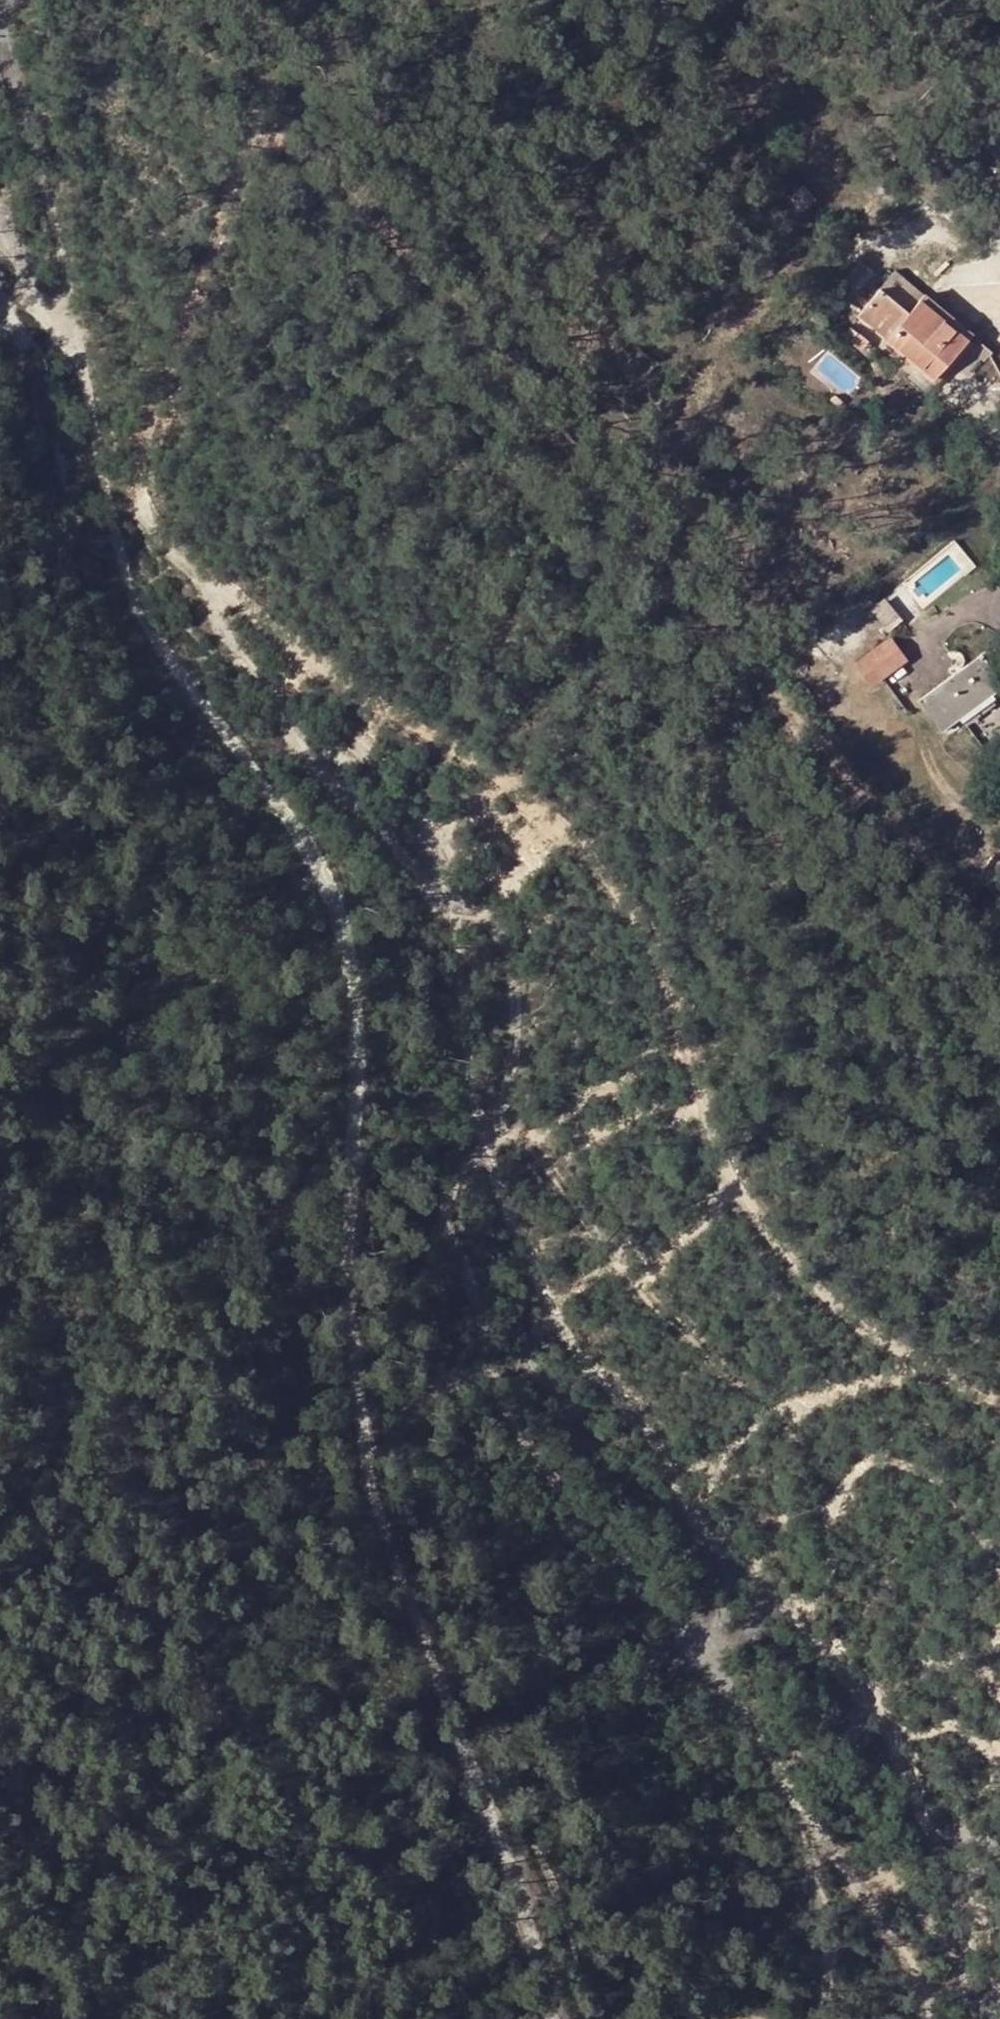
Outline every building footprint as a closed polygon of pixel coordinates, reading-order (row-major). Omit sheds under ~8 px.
[(750,167),(759,175),(766,168),(757,160),(750,167)] [(806,187),(792,200),(804,211),(817,199),(806,187)] [(909,315),(887,341),(937,382),(959,355),(972,339),(896,275),(882,291),(909,315)] [(882,291),(859,317),(887,341),(909,315),(882,291)] [(865,351),(870,343),(852,329),(847,334),(854,341),(851,342),(865,351)] [(972,339),(959,355),(978,370),(992,355),(972,339)] [(890,645),(857,674),(873,691),(905,662),(890,645)] [(927,700),(945,726),(958,717),(963,724),(995,702),(989,694),(999,687),(999,680),(994,671),(999,667),(999,664),(991,652),(927,700)]
